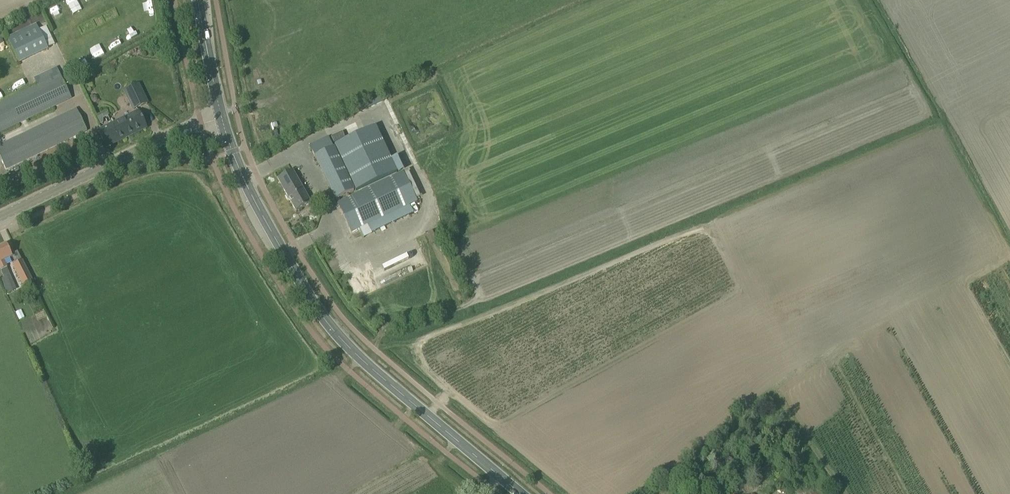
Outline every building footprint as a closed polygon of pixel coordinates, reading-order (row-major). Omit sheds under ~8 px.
[(6,38),(19,63),(47,50),(46,48),(54,45),(45,27),(38,30),(35,24),(6,38)] [(71,99),(55,67),(42,73),(46,80),(0,102),(0,133),(71,99)] [(122,92),(132,111),(147,103),(138,84),(122,92)] [(6,170),(87,131),(76,108),(0,144),(0,158),(6,170)] [(98,131),(102,139),(106,148),(146,128),(138,112),(98,131)] [(98,114),(100,124),(109,122),(107,112),(98,114)] [(334,145),(356,192),(397,173),(375,126),(334,145)] [(314,157),(335,200),(354,190),(334,147),(333,148),(328,137),(309,146),(314,156),(314,157)] [(278,179),(296,212),(311,203),(292,171),(278,179)] [(335,202),(350,232),(416,201),(402,171),(335,202)] [(6,267),(7,267),(4,261),(12,257),(6,245),(0,248),(0,270),(4,277),(0,279),(0,282),(5,294),(16,289),(6,267)] [(11,266),(21,286),(32,281),(21,261),(11,266)]
